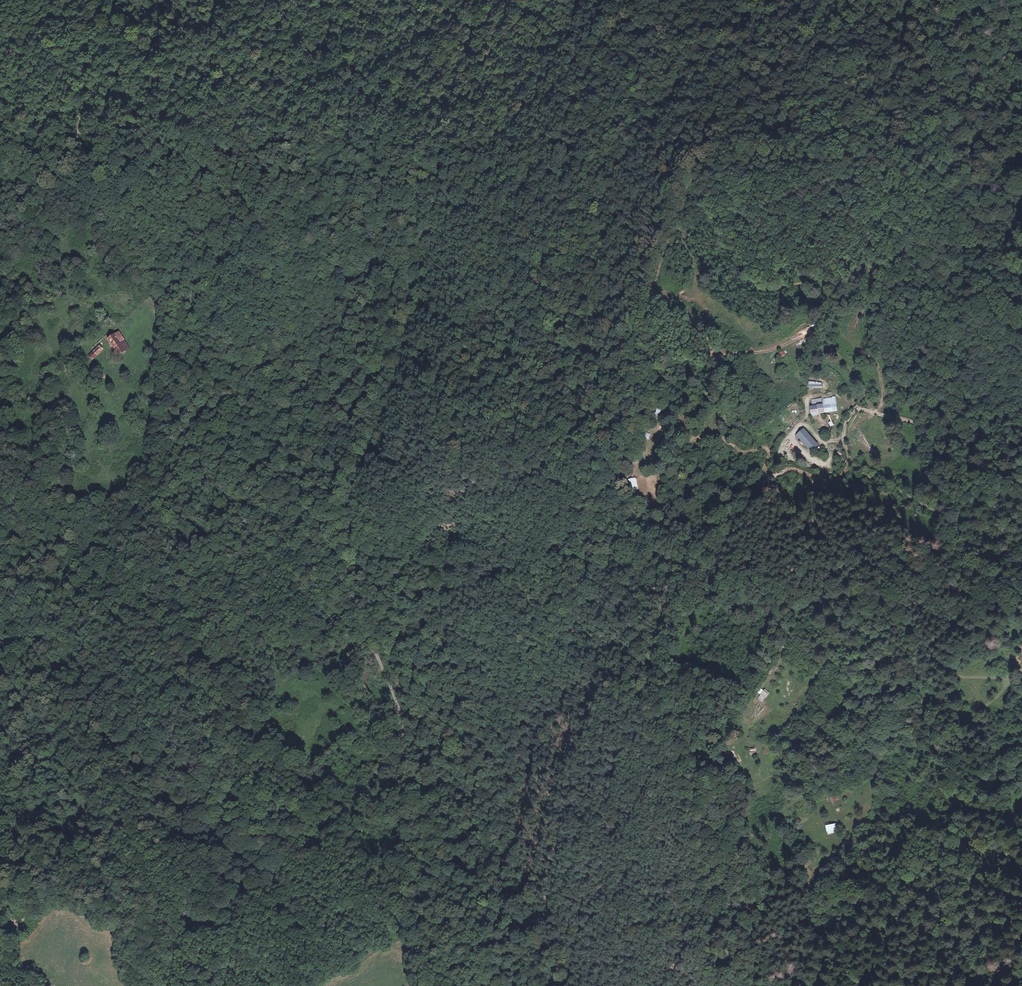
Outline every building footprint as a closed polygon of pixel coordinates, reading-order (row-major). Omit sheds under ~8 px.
[(130,347),(119,332),(110,338),(121,354),(130,347)] [(104,349),(100,345),(89,356),(93,360),(104,349)] [(835,397),(822,399),(823,406),(836,404),(835,397)] [(822,399),(811,400),(812,407),(823,406),(822,399)] [(823,406),(824,413),(834,412),(833,405),(823,406)] [(812,407),(810,408),(811,417),(824,415),(824,413),(823,406),(812,407)] [(819,444),(804,428),(796,436),(811,452),(819,444)] [(844,454),(838,450),(835,454),(841,458),(844,454)] [(628,478),(630,491),(637,490),(636,477),(628,478)] [(770,693),(765,689),(763,691),(760,688),(756,693),(764,699),(770,693)] [(836,823),(825,825),(827,835),(838,833),(836,823)] [(274,833),(269,826),(263,830),(269,837),(274,833)] [(267,859),(270,852),(260,848),(257,855),(267,859)]
